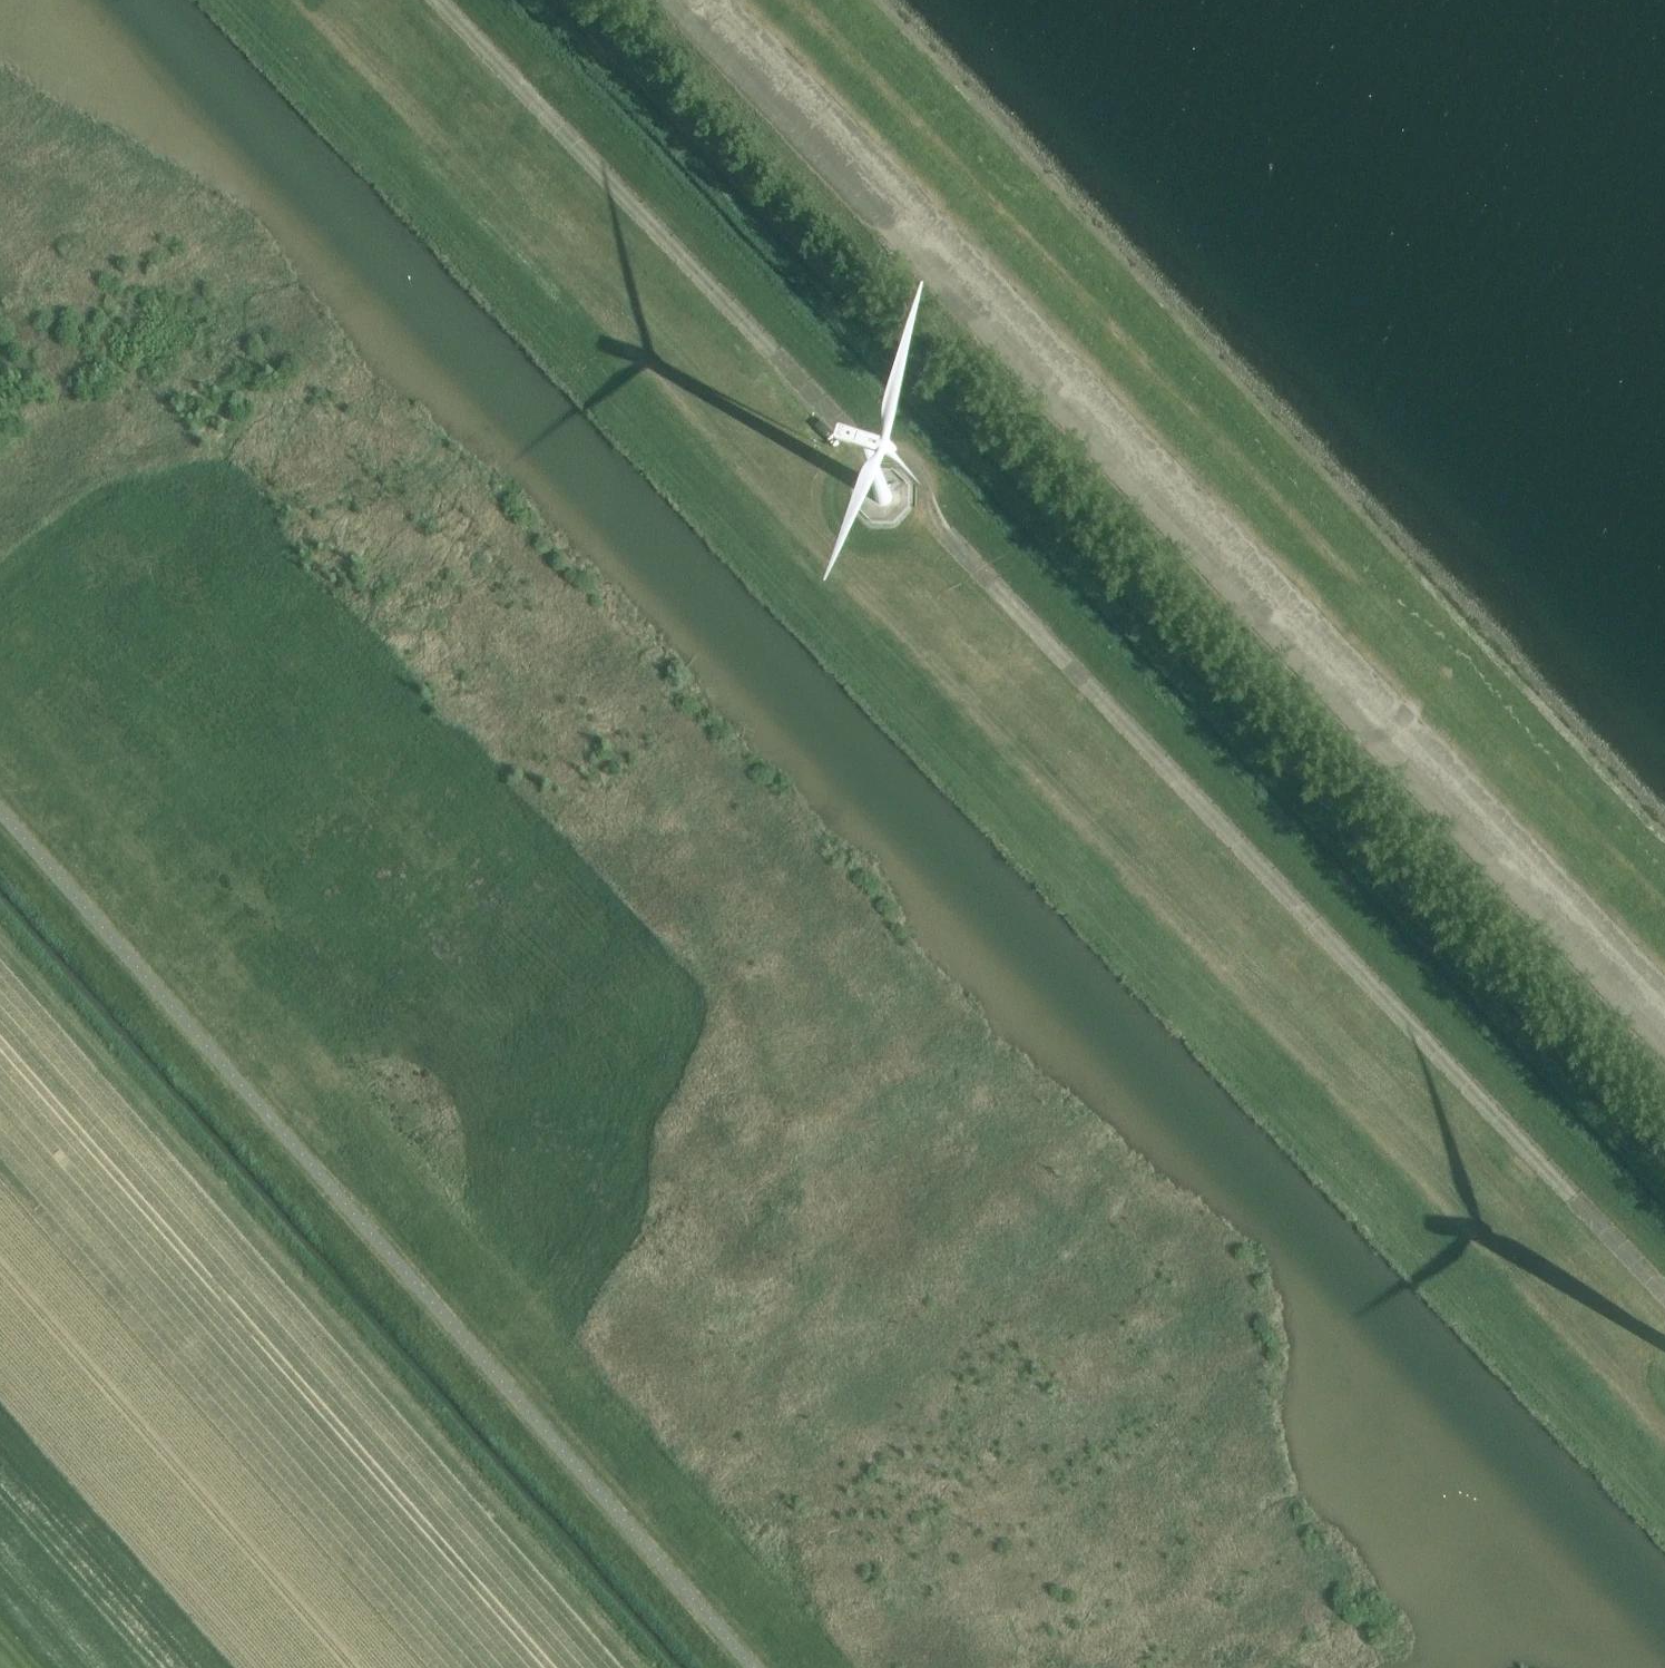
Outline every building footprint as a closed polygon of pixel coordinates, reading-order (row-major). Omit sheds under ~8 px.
[(871,489),(870,504),(887,511),(896,500),(887,486),(871,489)]
